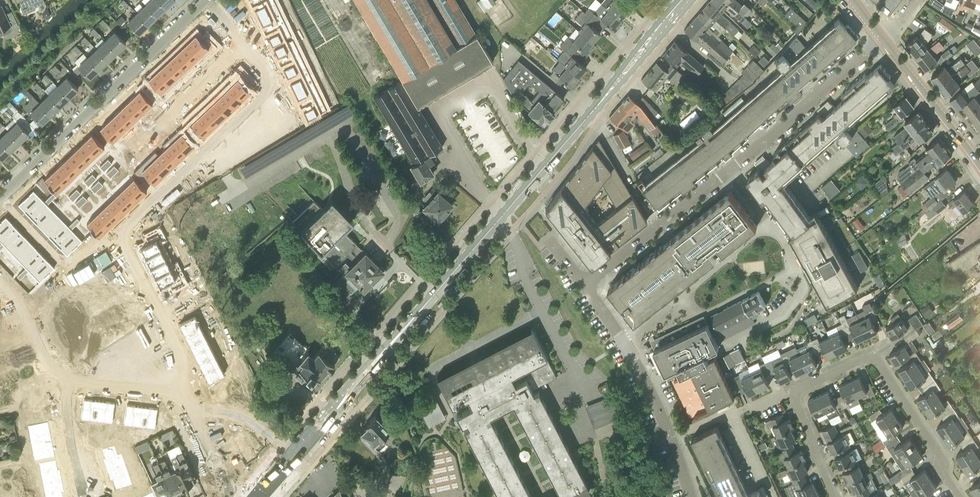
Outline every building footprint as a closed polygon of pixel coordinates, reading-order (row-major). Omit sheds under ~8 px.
[(36,6),(45,2),(44,0),(17,0),(18,1),(19,0),(22,6),(21,7),(24,13),(25,13),(35,9),(36,7),(36,6)] [(159,0),(151,0),(146,4),(157,16),(166,7),(159,0)] [(252,2),(259,16),(277,7),(274,0),(257,0),(252,2)] [(402,78),(401,79),(408,90),(395,98),(388,87),(373,96),(414,163),(412,164),(421,181),(434,172),(429,164),(434,161),(430,154),(431,154),(432,156),(436,153),(435,151),(442,147),(418,106),(493,61),(456,0),(356,0),(402,78)] [(488,9),(493,5),(489,0),(482,0),(488,9)] [(602,3),(620,19),(628,10),(619,3),(621,0),(605,0),(602,3)] [(734,35),(739,39),(743,34),(739,30),(720,13),(722,10),(710,0),(703,8),(727,29),(734,35)] [(742,22),(746,18),(738,10),(726,0),(710,0),(722,10),(725,7),(742,22)] [(744,3),(745,2),(743,0),(726,0),(738,10),(746,18),(747,18),(752,11),(751,10),(752,9),(744,3)] [(836,6),(831,0),(830,0),(826,3),(831,10),(836,6)] [(885,5),(893,10),(899,0),(888,0),(885,5)] [(945,4),(956,9),(959,1),(958,0),(947,0),(945,4)] [(963,7),(968,9),(972,0),(967,0),(963,7)] [(977,0),(972,0),(968,9),(974,11),(977,2),(976,2),(977,0)] [(816,10),(821,5),(817,1),(811,7),(816,10)] [(575,19),(583,25),(579,30),(593,42),(600,33),(591,25),(598,16),(615,30),(623,21),(620,19),(602,3),(595,12),(589,7),(585,12),(582,10),(575,19)] [(146,4),(137,13),(148,25),(157,16),(146,4)] [(942,10),(951,16),(952,17),(956,9),(945,4),(942,10)] [(18,26),(12,12),(5,14),(1,5),(0,6),(0,31),(10,26),(12,29),(18,26)] [(277,7),(259,16),(265,30),(284,21),(277,7)] [(718,33),(720,31),(723,33),(727,29),(703,8),(697,15),(718,33)] [(128,22),(139,33),(148,25),(137,13),(128,22)] [(793,30),(798,34),(805,25),(807,22),(803,18),(797,13),(791,20),(797,25),(793,30)] [(962,21),(965,15),(959,13),(956,19),(962,21)] [(708,54),(720,65),(733,51),(733,50),(728,46),(722,39),(720,41),(715,36),(718,33),(697,15),(684,30),(710,52),(708,54)] [(124,22),(126,20),(122,16),(117,20),(122,25),(125,23),(124,22)] [(956,26),(955,25),(943,16),(938,22),(951,31),(956,26)] [(105,27),(109,24),(103,18),(100,22),(105,27)] [(803,84),(804,84),(807,87),(814,81),(813,79),(809,75),(820,66),(823,70),(847,50),(845,47),(858,35),(856,33),(851,28),(847,23),(845,26),(839,19),(834,23),(836,25),(807,50),(805,48),(806,47),(796,36),(782,53),(782,54),(775,61),(784,71),(750,101),(767,120),(802,89),(800,87),(803,84)] [(284,21),(265,30),(272,45),(291,36),(284,21)] [(974,26),(972,31),(979,36),(979,29),(974,26)] [(90,31),(96,37),(100,33),(94,27),(90,31)] [(579,30),(576,28),(569,36),(565,34),(562,38),(565,41),(564,41),(574,49),(578,45),(587,53),(595,44),(593,42),(579,30)] [(925,44),(927,42),(927,43),(934,34),(933,34),(925,28),(920,34),(922,36),(920,37),(918,35),(907,44),(917,58),(929,48),(925,44)] [(117,51),(126,43),(115,31),(106,40),(117,51)] [(195,34),(188,42),(201,55),(208,48),(211,51),(217,46),(207,36),(202,41),(195,34)] [(82,40),(87,45),(91,42),(85,36),(82,40)] [(979,51),(979,45),(975,37),(968,42),(976,53),(979,51)] [(292,39),(274,48),(281,62),(299,53),(292,39)] [(780,49),(785,44),(781,39),(775,45),(780,49)] [(117,51),(106,40),(97,49),(108,60),(117,51)] [(697,74),(704,66),(675,40),(663,54),(676,65),(680,60),(697,74)] [(935,43),(938,50),(944,47),(941,40),(935,43)] [(586,68),(570,54),(574,49),(564,41),(560,46),(565,49),(557,58),(561,62),(578,77),(586,68)] [(188,42),(180,49),(193,63),(201,55),(188,42)] [(778,51),(771,44),(766,49),(773,56),(778,51)] [(73,48),(78,54),(82,50),(76,45),(73,48)] [(756,56),(760,52),(753,45),(749,50),(756,56)] [(917,58),(927,69),(938,60),(929,48),(917,58)] [(97,49),(88,57),(99,69),(108,60),(97,49)] [(180,49),(172,57),(185,70),(193,63),(180,49)] [(942,55),(946,60),(954,54),(949,49),(942,55)] [(299,53),(281,62),(287,76),(306,67),(299,53)] [(764,56),(758,61),(765,67),(770,62),(764,56)] [(945,65),(932,76),(939,85),(966,63),(969,61),(966,56),(963,58),(962,57),(948,68),(945,65)] [(88,57),(79,66),(82,70),(90,78),(99,69),(88,57)] [(172,57),(164,64),(177,78),(185,70),(172,57)] [(519,60),(510,70),(509,72),(526,87),(530,82),(540,91),(536,95),(554,110),(564,98),(519,60)] [(753,60),(747,66),(746,67),(757,78),(758,77),(764,70),(753,60)] [(561,62),(550,75),(558,83),(562,78),(573,87),(581,79),(578,77),(561,62)] [(671,64),(666,70),(657,62),(641,79),(653,89),(665,75),(678,85),(685,77),(671,64)] [(939,85),(947,94),(960,83),(958,80),(971,69),(966,63),(939,85)] [(164,64),(156,72),(170,85),(177,78),(164,64)] [(842,94),(845,98),(835,107),(832,103),(830,101),(823,108),(826,111),(826,112),(822,115),(820,113),(787,142),(804,161),(836,133),(856,156),(870,144),(856,129),(851,123),(850,124),(848,122),(888,87),(890,89),(895,85),(889,78),(891,76),(881,64),(868,76),(865,73),(842,94)] [(52,69),(57,74),(61,71),(56,65),(52,69)] [(78,65),(74,70),(73,70),(78,74),(82,70),(79,66),(78,65)] [(306,67),(287,76),(294,90),(313,81),(306,67)] [(733,85),(741,92),(754,82),(754,81),(757,78),(746,67),(742,72),(744,74),(733,85)] [(206,77),(210,73),(206,68),(202,72),(206,77)] [(238,79),(230,86),(243,100),(251,92),(244,85),(250,80),(240,70),(235,75),(238,79)] [(156,72),(148,79),(155,86),(150,91),(160,101),(165,96),(162,93),(170,85),(156,72)] [(206,77),(202,72),(198,76),(202,80),(206,77)] [(532,100),(522,92),(526,87),(509,72),(503,78),(515,99),(543,122),(547,118),(549,119),(554,113),(552,112),(554,110),(536,95),(532,100)] [(48,83),(52,79),(46,74),(43,77),(48,83)] [(212,75),(208,79),(213,83),(217,79),(212,75)] [(69,97),(78,89),(67,77),(58,86),(69,97)] [(205,83),(209,87),(213,83),(208,79),(205,83)] [(958,108),(962,105),(974,95),(979,91),(979,80),(979,79),(974,82),(973,81),(950,99),(958,108)] [(313,81),(294,90),(301,104),(320,95),(313,81)] [(39,91),(43,88),(37,82),(34,85),(39,91)] [(187,87),(191,92),(195,88),(191,83),(187,87)] [(727,104),(741,92),(733,85),(725,93),(727,94),(722,98),(727,104)] [(58,86),(49,95),(60,106),(69,97),(58,86)] [(230,86),(223,93),(236,107),(243,100),(230,86)] [(191,92),(187,87),(183,91),(187,95),(191,92)] [(140,90),(132,98),(145,112),(153,104),(140,90)] [(193,94),(197,98),(201,94),(197,90),(193,94)] [(31,112),(42,123),(51,115),(40,103),(28,91),(25,94),(31,100),(30,101),(36,107),(31,112)] [(223,93),(215,101),(228,114),(236,107),(223,93)] [(197,98),(193,94),(189,98),(193,102),(197,98)] [(656,124),(655,121),(661,115),(643,96),(637,102),(628,94),(621,103),(633,114),(637,110),(650,128),(656,124)] [(51,115),(60,106),(49,95),(40,103),(51,115)] [(320,95),(301,104),(308,119),(327,110),(320,95)] [(974,95),(962,105),(969,113),(979,105),(979,99),(979,101),(974,95)] [(885,125),(889,130),(904,118),(902,115),(915,106),(907,96),(895,105),(899,111),(896,116),(885,125)] [(132,98),(124,106),(137,119),(145,112),(132,98)] [(702,100),(698,104),(708,117),(713,114),(702,100)] [(0,110),(4,113),(9,119),(13,116),(12,115),(18,109),(9,101),(0,110)] [(215,101),(207,108),(220,122),(228,114),(215,101)] [(759,127),(767,120),(750,101),(749,102),(727,120),(714,131),(708,123),(694,134),(697,138),(699,137),(702,141),(647,185),(641,178),(637,182),(658,208),(658,209),(718,161),(722,158),(725,161),(733,154),(731,151),(750,134),(759,127)] [(609,116),(622,127),(633,114),(621,103),(609,116)] [(979,119),(979,105),(969,113),(976,122),(979,119)] [(124,106),(116,113),(129,127),(137,119),(124,106)] [(207,108),(199,116),(212,129),(220,122),(207,108)] [(926,120),(919,111),(905,122),(908,125),(894,136),(899,142),(926,120)] [(116,113),(108,121),(121,134),(129,127),(116,113)] [(157,117),(161,121),(166,117),(161,113),(157,117)] [(188,120),(183,125),(193,135),(197,130),(204,137),(212,129),(199,116),(191,123),(188,120)] [(6,127),(9,130),(20,142),(29,133),(18,121),(17,122),(14,119),(6,127)] [(34,119),(30,123),(36,129),(40,125),(34,119)] [(920,141),(934,130),(926,120),(899,142),(891,149),(893,152),(896,155),(899,152),(905,159),(912,154),(906,147),(918,137),(920,141)] [(108,121),(100,129),(113,142),(121,134),(108,121)] [(144,125),(148,130),(152,126),(148,121),(144,125)] [(158,132),(162,128),(158,124),(154,128),(158,132)] [(140,129),(144,133),(148,130),(144,125),(140,129)] [(181,133),(174,140),(187,154),(195,146),(188,139),(193,135),(183,125),(178,130),(181,133)] [(864,126),(859,129),(865,137),(870,133),(864,126)] [(150,132),(154,136),(158,132),(154,128),(150,132)] [(0,139),(11,150),(20,142),(9,130),(0,139)] [(621,148),(630,143),(623,130),(613,135),(621,148)] [(92,134),(83,142),(97,155),(105,147),(92,134)] [(151,139),(146,135),(142,139),(147,143),(151,139)] [(128,140),(132,145),(136,141),(132,136),(128,140)] [(545,207),(564,232),(567,230),(573,237),(570,239),(591,265),(647,221),(599,138),(598,138),(545,207)] [(915,157),(909,162),(910,164),(905,168),(911,174),(921,166),(920,165),(930,158),(931,160),(947,147),(940,138),(927,148),(929,151),(917,160),(915,157)] [(2,159),(11,150),(0,139),(0,157),(2,159)] [(147,143),(142,139),(138,143),(143,147),(147,143)] [(132,145),(128,140),(124,144),(128,148),(132,145)] [(174,140),(166,148),(179,161),(187,154),(174,140)] [(83,142),(76,149),(89,163),(97,155),(83,142)] [(642,154),(649,149),(645,142),(644,143),(646,146),(639,151),(642,154)] [(787,142),(774,154),(777,157),(771,163),(768,160),(764,156),(763,155),(755,163),(757,165),(760,169),(748,178),(761,196),(771,209),(773,213),(781,223),(791,236),(811,221),(801,208),(791,194),(781,181),(784,178),(791,173),(804,161),(787,142)] [(941,163),(953,153),(947,147),(931,160),(930,158),(920,165),(921,166),(911,174),(901,182),(909,192),(909,193),(930,177),(925,171),(932,166),(935,169),(937,168),(937,169),(943,164),(941,163)] [(166,148),(158,155),(171,169),(179,161),(166,148)] [(639,151),(637,148),(628,155),(633,161),(642,154),(639,151)] [(76,149),(68,157),(81,170),(89,163),(76,149)] [(158,155),(150,163),(163,176),(171,169),(158,155)] [(68,157),(60,164),(73,178),(81,170),(68,157)] [(104,163),(108,167),(112,164),(108,159),(104,163)] [(104,163),(100,167),(104,171),(108,167),(104,163)] [(139,167),(134,172),(143,182),(148,177),(155,184),(163,176),(150,163),(143,170),(139,167)] [(60,164),(52,172),(66,185),(73,178),(60,164)] [(110,170),(115,174),(119,170),(114,166),(110,170)] [(930,182),(939,194),(957,180),(947,168),(930,182)] [(110,170),(106,174),(111,178),(115,174),(110,170)] [(52,172),(45,179),(58,193),(66,185),(52,172)] [(93,182),(97,178),(93,174),(88,178),(93,182)] [(856,178),(860,187),(869,183),(865,175),(856,178)] [(93,182),(88,178),(84,182),(89,186),(93,182)] [(134,178),(126,186),(139,200),(147,192),(134,178)] [(103,185),(99,181),(95,185),(99,189),(103,185)] [(95,185),(91,189),(95,193),(99,189),(95,185)] [(126,186),(118,193),(131,207),(139,200),(126,186)] [(838,187),(829,195),(831,198),(841,190),(838,187)] [(73,193),(77,197),(81,193),(77,189),(73,193)] [(34,190),(18,205),(31,218),(46,203),(45,202),(34,190)] [(953,208),(958,204),(964,212),(972,206),(971,205),(975,203),(964,190),(954,199),(949,203),(953,208)] [(429,201),(423,208),(438,220),(451,204),(451,202),(438,191),(434,195),(433,195),(429,192),(424,198),(429,201)] [(758,225),(757,224),(731,191),(672,237),(609,287),(636,321),(758,225)] [(77,197),(73,193),(69,197),(73,201),(77,197)] [(118,193),(110,201),(124,215),(131,207),(118,193)] [(933,206),(939,201),(935,196),(934,196),(933,195),(931,197),(925,202),(930,209),(934,207),(933,206)] [(79,200),(83,204),(88,200),(83,196),(79,200)] [(293,221),(344,273),(338,279),(351,291),(357,285),(358,286),(360,284),(362,286),(362,287),(365,290),(370,285),(369,284),(379,273),(381,275),(386,270),(381,265),(379,266),(343,230),(353,220),(332,199),(322,209),(314,200),(293,221)] [(938,212),(947,205),(942,199),(939,201),(933,206),(934,207),(938,212)] [(83,204),(79,200),(75,204),(79,208),(83,204)] [(110,201),(103,208),(116,222),(124,215),(110,201)] [(46,203),(31,218),(43,230),(58,216),(47,204),(46,203)] [(103,208),(95,216),(108,230),(116,222),(103,208)] [(791,236),(805,263),(828,305),(858,288),(817,212),(816,212),(818,217),(811,221),(791,236)] [(58,216),(43,230),(55,243),(70,228),(69,227),(58,216)] [(95,216),(87,223),(101,237),(108,230),(95,216)] [(0,222),(0,241),(2,243),(3,244),(18,230),(6,217),(0,222)] [(861,222),(858,218),(853,222),(856,226),(861,222)] [(70,228),(55,243),(67,256),(83,241),(71,229),(70,228)] [(18,230),(3,244),(5,245),(15,257),(31,242),(18,230)] [(150,243),(140,247),(145,257),(162,249),(157,240),(161,238),(158,232),(147,237),(150,243)] [(900,246),(909,242),(905,233),(896,237),(900,246)] [(953,267),(949,270),(955,279),(976,262),(979,259),(979,258),(979,256),(979,255),(979,241),(949,261),(953,267)] [(31,242),(15,257),(26,268),(27,269),(43,255),(31,242)] [(162,249),(145,257),(150,267),(167,259),(162,249)] [(43,255),(27,269),(29,271),(40,282),(55,268),(43,255)] [(167,259),(150,267),(155,277),(171,269),(167,259)] [(976,262),(955,279),(958,284),(979,270),(979,259),(976,262)] [(171,269),(155,277),(160,287),(170,282),(172,288),(183,282),(180,276),(176,278),(171,269)] [(873,276),(876,282),(882,279),(879,273),(873,276)] [(766,306),(759,291),(735,304),(747,327),(755,323),(753,318),(759,315),(757,310),(766,306)] [(873,322),(879,320),(875,311),(870,302),(863,306),(865,310),(857,314),(863,327),(867,336),(877,331),(873,322)] [(735,304),(711,316),(723,339),(747,327),(735,304)] [(929,304),(921,309),(926,318),(935,312),(929,304)] [(807,325),(819,319),(815,313),(804,319),(807,325)] [(886,328),(893,338),(901,333),(904,338),(917,330),(919,328),(919,327),(924,324),(917,313),(904,322),(902,318),(899,313),(892,318),(895,323),(886,328)] [(949,326),(951,328),(964,319),(960,313),(947,322),(947,323),(949,326)] [(840,316),(843,323),(842,324),(848,334),(853,332),(857,341),(867,336),(863,327),(857,314),(847,318),(845,314),(840,316)] [(195,315),(179,323),(184,333),(200,325),(195,315)] [(672,378),(676,376),(716,357),(713,350),(719,347),(714,337),(720,334),(715,323),(709,326),(708,323),(706,324),(705,322),(704,321),(702,320),(700,320),(698,320),(696,322),(695,323),(694,325),(695,327),(695,329),(693,330),(691,327),(681,332),(682,335),(678,337),(678,336),(678,334),(677,333),(675,332),(674,332),(672,332),(671,333),(670,334),(669,335),(669,337),(669,338),(670,340),(671,341),(666,343),(657,340),(655,345),(659,346),(659,347),(655,349),(655,350),(650,353),(660,374),(665,371),(666,373),(673,369),(674,371),(670,373),(672,378)] [(930,321),(924,324),(930,333),(936,330),(930,321)] [(847,348),(842,337),(848,334),(842,324),(837,326),(840,333),(830,338),(837,353),(847,348)] [(200,325),(184,333),(189,343),(205,334),(200,325)] [(438,377),(437,377),(499,496),(531,496),(490,416),(514,404),(559,493),(551,496),(563,496),(587,484),(539,391),(534,393),(532,390),(557,377),(532,328),(531,329),(535,337),(487,362),(491,370),(474,379),(470,371),(442,386),(438,377)] [(531,329),(438,377),(442,386),(470,371),(474,379),(491,370),(487,362),(535,337),(531,329)] [(919,334),(917,330),(904,338),(908,343),(889,355),(896,365),(904,359),(916,351),(918,350),(912,340),(920,335),(919,334)] [(205,334),(189,343),(194,352),(210,344),(205,334)] [(823,349),(827,358),(837,353),(830,338),(820,342),(818,338),(813,341),(818,351),(823,349)] [(813,341),(807,343),(797,348),(800,354),(807,370),(817,365),(812,354),(818,351),(813,341)] [(311,379),(316,374),(320,378),(328,369),(330,371),(335,365),(333,363),(333,362),(331,360),(336,355),(334,353),(335,351),(326,343),(319,351),(317,350),(314,354),(308,350),(301,358),(303,359),(298,364),(291,359),(288,356),(282,363),(286,366),(285,366),(293,373),(302,381),(303,380),(306,383),(310,378),(311,379)] [(210,344),(194,352),(199,362),(215,354),(210,344)] [(793,366),(797,375),(807,370),(800,354),(797,348),(797,347),(787,352),(788,355),(782,357),(788,368),(793,366)] [(736,364),(745,359),(739,348),(730,353),(736,364)] [(947,354),(942,348),(939,350),(944,356),(947,354)] [(904,359),(907,364),(899,369),(905,379),(921,368),(917,363),(922,360),(916,351),(904,359)] [(724,356),(730,367),(736,364),(730,353),(724,356)] [(215,354),(199,362),(203,372),(220,363),(215,354)] [(771,374),(776,371),(781,382),(792,377),(788,368),(782,357),(782,355),(771,360),(765,362),(771,374)] [(695,417),(729,400),(735,397),(723,371),(716,357),(676,376),(685,396),(683,396),(688,407),(690,406),(695,417)] [(765,362),(760,365),(750,370),(759,390),(769,385),(765,376),(771,374),(765,362)] [(220,363),(203,372),(209,382),(225,374),(220,363)] [(923,388),(935,380),(929,371),(924,374),(921,368),(905,379),(911,388),(919,383),(923,388)] [(734,377),(740,388),(745,386),(749,394),(759,390),(750,370),(734,377)] [(867,392),(869,396),(875,394),(870,382),(864,385),(860,376),(850,381),(857,396),(858,396),(867,392)] [(924,407),(940,397),(936,392),(941,389),(935,380),(923,388),(926,393),(918,398),(924,407)] [(844,408),(849,406),(850,407),(860,402),(858,396),(857,396),(850,381),(840,386),(844,394),(838,397),(844,408)] [(829,391),(819,395),(826,411),(830,418),(845,411),(844,408),(838,397),(833,399),(829,391)] [(809,400),(816,416),(826,411),(819,395),(809,400)] [(611,396),(602,399),(611,421),(619,417),(611,396)] [(83,397),(81,418),(97,420),(99,400),(83,397)] [(431,410),(424,413),(428,422),(442,416),(433,397),(426,401),(431,410)] [(942,417),(954,408),(948,399),(943,402),(940,397),(924,407),(931,417),(939,412),(942,417)] [(99,400),(97,420),(112,423),(114,412),(115,402),(116,402),(99,400)] [(125,413),(123,424),(139,426),(142,405),(126,403),(126,404),(125,413)] [(142,405),(139,426),(155,429),(157,418),(158,408),(142,405)] [(943,436),(959,426),(955,421),(960,418),(954,408),(942,417),(945,422),(937,427),(943,436)] [(883,427),(897,418),(891,409),(883,414),(880,409),(869,416),(873,421),(877,418),(883,427)] [(383,435),(390,429),(376,414),(366,424),(367,425),(361,431),(373,444),(374,444),(378,449),(388,439),(383,435)] [(769,428),(774,426),(778,435),(792,429),(795,428),(790,418),(785,420),(782,414),(766,421),(769,428)] [(877,431),(883,440),(887,446),(899,437),(895,432),(903,427),(897,418),(883,427),(877,431)] [(48,422),(28,426),(31,441),(31,444),(52,439),(48,422)] [(973,437),(967,428),(969,427),(966,422),(959,426),(943,436),(950,446),(958,440),(961,445),(973,437)] [(836,427),(835,425),(823,430),(825,436),(838,430),(836,427)] [(692,439),(720,496),(763,496),(759,490),(747,496),(718,434),(721,433),(718,426),(704,432),(704,433),(692,439)] [(782,452),(794,446),(792,441),(796,439),(792,429),(778,435),(775,436),(782,452)] [(838,430),(825,436),(833,452),(834,451),(849,444),(844,434),(840,436),(838,430)] [(899,437),(887,446),(893,455),(898,452),(901,457),(917,447),(910,437),(902,443),(899,437)] [(979,446),(973,437),(961,445),(964,450),(956,456),(963,466),(979,456),(978,455),(975,449),(979,446)] [(52,439),(31,444),(32,446),(35,461),(55,457),(52,439)] [(150,447),(148,441),(141,444),(144,450),(150,447)] [(762,450),(768,447),(765,442),(759,445),(762,450)] [(879,442),(872,446),(876,452),(883,447),(879,442)] [(13,443),(6,446),(9,452),(15,449),(13,443)] [(857,460),(856,460),(862,457),(857,448),(852,450),(849,444),(834,451),(836,457),(835,457),(840,468),(845,465),(857,460)] [(115,445),(102,449),(105,458),(103,459),(107,470),(126,464),(122,453),(118,454),(115,445)] [(782,452),(790,467),(790,468),(803,461),(806,460),(801,450),(797,452),(794,446),(782,452)] [(902,469),(898,472),(889,478),(892,484),(901,478),(913,470),(910,465),(923,456),(917,447),(901,457),(896,460),(900,465),(902,469)] [(171,458),(176,470),(177,470),(185,487),(196,481),(182,452),(176,455),(171,458)] [(402,454),(397,458),(396,458),(390,464),(394,469),(406,459),(402,454)] [(978,455),(979,456),(963,466),(969,474),(977,469),(979,474),(979,454),(978,455)] [(149,459),(158,479),(152,482),(159,496),(163,496),(173,492),(159,462),(156,455),(149,459)] [(164,459),(159,462),(173,492),(185,487),(177,470),(176,470),(171,473),(164,459)] [(45,472),(41,473),(43,485),(62,481),(60,469),(58,470),(56,460),(43,463),(45,472)] [(847,483),(864,475),(857,460),(845,465),(847,471),(843,473),(847,483)] [(791,478),(794,484),(806,478),(803,473),(808,471),(803,461),(790,468),(790,467),(787,469),(787,468),(780,471),(785,481),(791,478)] [(126,464),(107,470),(111,481),(113,481),(116,490),(129,486),(125,476),(130,475),(126,464)] [(901,478),(911,492),(931,479),(925,469),(917,475),(913,470),(901,478)] [(864,475),(847,483),(852,493),(856,491),(859,496),(871,490),(877,487),(872,477),(873,476),(871,472),(864,475)] [(794,484),(799,495),(794,496),(806,496),(818,492),(813,481),(808,484),(806,478),(794,484)] [(929,493),(937,488),(931,479),(911,492),(914,496),(931,496),(929,493)] [(43,485),(45,496),(49,495),(49,496),(63,496),(62,493),(65,492),(62,481),(43,485)] [(971,487),(977,496),(979,495),(979,481),(971,487)] [(878,496),(880,494),(877,487),(871,490),(859,496),(879,496),(878,496)] [(340,488),(336,492),(337,495),(334,496),(343,496),(340,488)]
